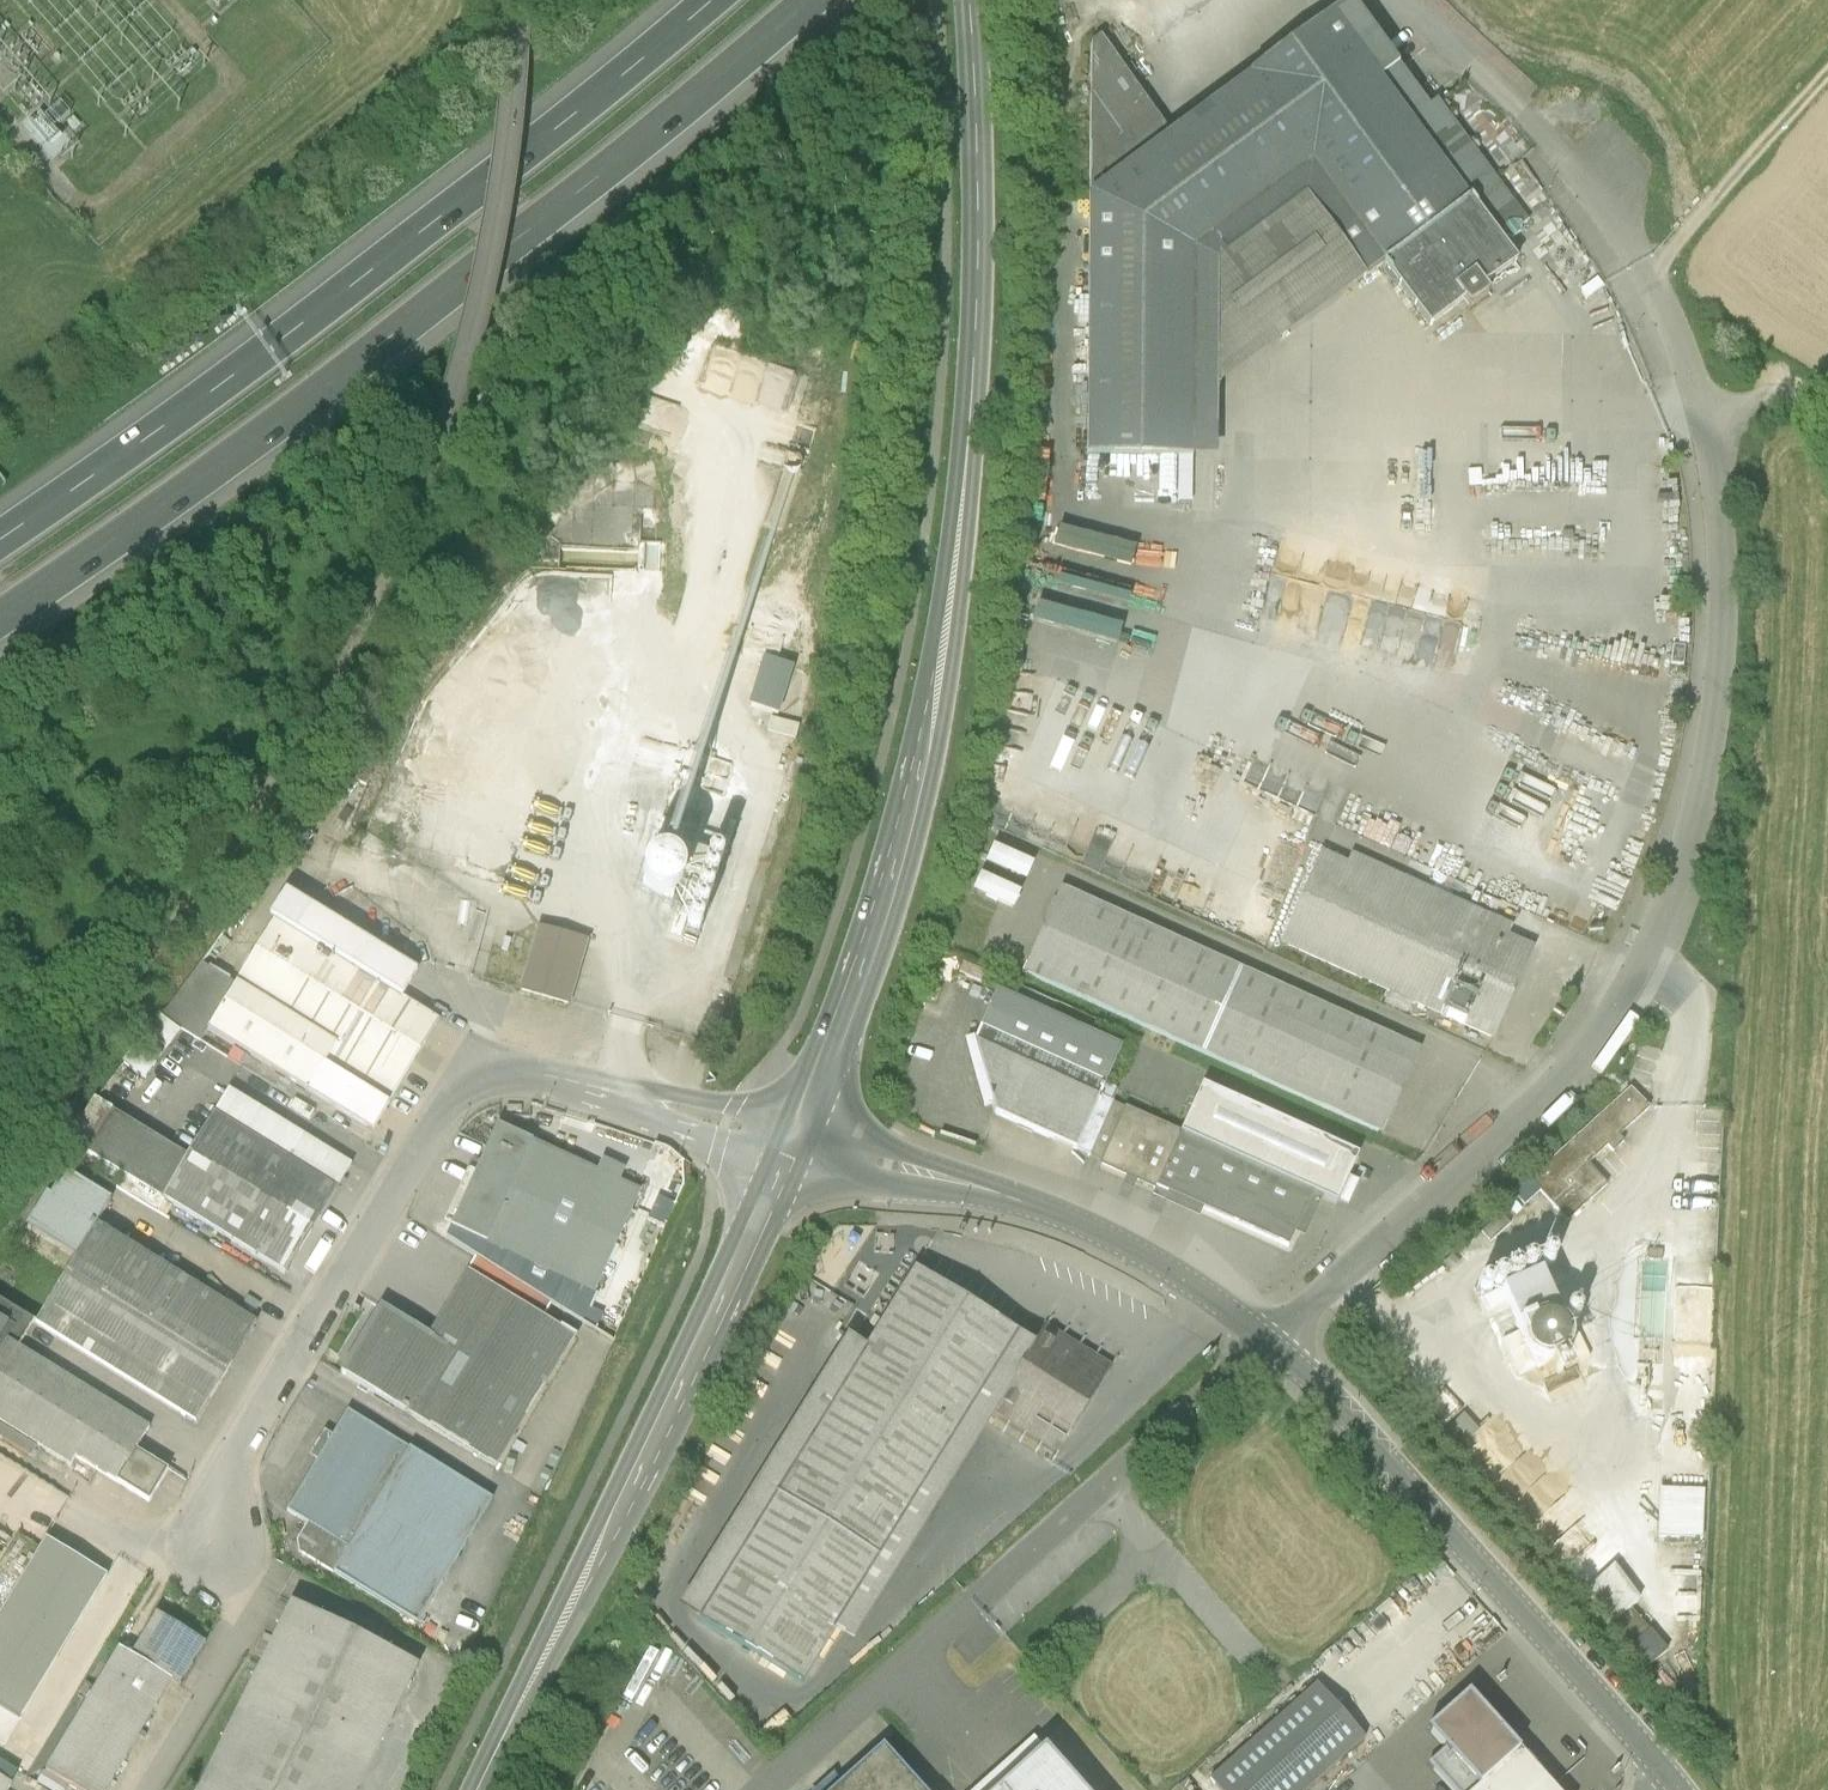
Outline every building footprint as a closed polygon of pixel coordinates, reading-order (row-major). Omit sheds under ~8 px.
[(1315,31),(1345,35),(1469,202),(1501,244),(1527,224),(1437,103),(1431,107),(1353,3),(1315,31)] [(1089,200),(1087,459),(1216,461),(1217,391),(1385,265),(1469,202),(1345,35),(1315,31),(1170,140),(1089,200)] [(1090,50),(1089,200),(1170,140),(1098,44),(1090,50)] [(1501,244),(1469,202),(1385,265),(1386,266),(1382,273),(1391,284),(1398,283),(1431,327),(1464,303),(1469,310),(1488,295),(1483,288),(1515,264),(1501,244)] [(719,347),(707,386),(785,411),(797,372),(719,347)] [(1135,556),(1058,535),(1052,557),(1129,578),(1135,556)] [(1130,605),(1059,586),(1056,596),(1127,615),(1130,605)] [(1122,635),(1036,612),(1031,632),(1116,655),(1122,635)] [(794,660),(721,654),(720,667),(793,673),(794,660)] [(477,829),(475,831),(473,833),(472,835),(472,837),(473,841),(475,843),(478,844),(481,844),(483,843),(485,842),(486,840),(487,836),(487,834),(486,832),(484,831),(482,829),(479,829),(477,829)] [(497,836),(495,838),(494,842),(495,845),(496,848),(499,850),(501,850),(504,850),(507,849),(509,847),(510,845),(510,842),(510,840),(508,837),(507,836),(504,835),(503,834),(500,835),(497,836)] [(1033,867),(992,849),(983,868),(1024,886),(1033,867)] [(683,900),(675,929),(692,934),(711,864),(663,851),(651,891),(683,900)] [(1320,856),(1281,943),(1388,991),(1382,1004),(1405,1015),(1411,1002),(1493,1038),(1532,951),(1505,939),(1512,924),(1354,854),(1347,868),(1320,856)] [(466,866),(464,867),(464,869),(463,871),(463,873),(464,876),(465,878),(468,879),(470,879),(473,879),(475,877),(476,876),(477,872),(477,869),(475,867),(474,866),(472,865),(470,865),(468,865),(466,866)] [(489,871),(487,873),(486,875),(485,878),(486,880),(487,883),(489,884),(492,885),(495,885),(497,883),(499,881),(500,879),(500,876),(499,874),(496,871),(494,870),(492,870),(489,871)] [(1020,896),(979,878),(971,896),(1012,914),(1020,896)] [(235,982),(203,1033),(372,1132),(438,1023),(400,1000),(415,974),(282,894),(265,921),(271,924),(235,982)] [(1064,895),(1027,976),(1378,1134),(1414,1052),(1064,895)] [(587,942),(536,927),(518,991),(569,1006),(587,942)] [(203,1033),(235,982),(201,963),(157,1017),(198,1041),(203,1033)] [(733,977),(708,971),(701,999),(726,1005),(733,977)] [(1008,999),(996,994),(975,1042),(1113,1104),(1118,1091),(1105,1085),(1121,1050),(1053,1020),(1059,1007),(1014,986),(1008,999)] [(178,1032),(157,1017),(123,1064),(144,1079),(178,1032)] [(975,1042),(965,1046),(984,1112),(994,1110),(995,1114),(1103,1162),(1126,1110),(1113,1104),(975,1042)] [(1202,1086),(1180,1134),(1323,1198),(1346,1209),(1358,1183),(1348,1179),(1358,1156),(1202,1086)] [(1648,1110),(1630,1090),(1532,1179),(1530,1177),(1512,1193),(1524,1206),(1540,1192),(1567,1222),(1607,1186),(1587,1165),(1607,1147),(1612,1153),(1623,1143),(1618,1137),(1648,1110)] [(86,1154),(83,1158),(283,1277),(350,1166),(227,1093),(186,1161),(109,1115),(86,1154)] [(86,1154),(109,1115),(112,1111),(93,1101),(63,1141),(86,1154)] [(1180,1134),(1126,1110),(1103,1162),(1102,1164),(1156,1189),(1180,1134)] [(454,1224),(451,1229),(594,1293),(639,1193),(619,1183),(624,1171),(602,1161),(596,1173),(497,1128),(476,1175),(454,1224)] [(1323,1198),(1180,1134),(1156,1189),(1152,1196),(1164,1202),(1163,1204),(1199,1220),(1203,1210),(1288,1248),(1294,1235),(1304,1239),(1323,1198)] [(454,1224),(476,1175),(467,1171),(445,1220),(454,1224)] [(72,1263),(93,1228),(108,1204),(61,1176),(46,1200),(41,1198),(20,1232),(72,1263)] [(1510,1225),(1501,1215),(1481,1232),(1490,1242),(1510,1225)] [(255,1325),(93,1228),(72,1263),(33,1328),(194,1425),(255,1325)] [(1662,1251),(1648,1251),(1648,1260),(1637,1259),(1633,1341),(1638,1341),(1636,1366),(1664,1367),(1668,1261),(1662,1261),(1662,1251)] [(379,1306),(339,1372),(495,1467),(575,1337),(465,1271),(426,1335),(379,1306)] [(867,1352),(701,1626),(804,1687),(833,1638),(857,1653),(998,1421),(1041,1349),(915,1273),(867,1352)] [(1512,1300),(1506,1288),(1481,1301),(1487,1313),(1512,1300)] [(1712,1289),(1676,1288),(1673,1351),(1709,1352),(1712,1289)] [(1514,1297),(1528,1326),(1534,1323),(1541,1320),(1527,1291),(1514,1297)] [(16,1350),(31,1325),(0,1307),(0,1323),(12,1330),(4,1343),(16,1350)] [(147,1504),(164,1474),(133,1454),(148,1428),(16,1350),(4,1343),(12,1330),(0,1323),(0,1427),(35,1449),(68,1468),(73,1460),(147,1504)] [(1110,1367),(1051,1332),(1041,1349),(998,1421),(1057,1456),(1110,1367)] [(701,1626),(867,1352),(848,1340),(680,1611),(701,1626)] [(1582,1379),(1571,1358),(1553,1367),(1537,1375),(1547,1396),(1582,1379)] [(491,1501),(347,1414),(332,1439),(324,1434),(310,1457),(319,1462),(288,1513),(307,1524),(295,1543),(297,1553),(416,1625),(491,1501)] [(1479,1431),(1463,1414),(1438,1436),(1454,1454),(1479,1431)] [(35,1449),(0,1427),(0,1441),(29,1458),(35,1449)] [(1704,1488),(1659,1487),(1658,1536),(1703,1537),(1704,1488)] [(44,1543),(0,1614),(0,1709),(18,1720),(104,1579),(44,1543)] [(1639,1600),(1610,1566),(1578,1592),(1627,1648),(1648,1630),(1629,1609),(1639,1600)] [(292,1603),(200,1789),(359,1789),(420,1666),(292,1603)] [(205,1646),(153,1615),(126,1661),(169,1687),(178,1692),(205,1646)] [(117,1654),(43,1773),(71,1789),(105,1789),(169,1687),(126,1661),(117,1654)] [(1218,1789),(1304,1789),(1359,1741),(1346,1727),(1335,1714),(1313,1689),(1209,1780),(1218,1789)] [(1439,1752),(1471,1788),(1514,1752),(1461,1692),(1419,1730),(1439,1752)] [(0,1709),(0,1748),(18,1720),(0,1709)] [(884,1734),(819,1789),(933,1789),(884,1734)] [(1039,1734),(979,1789),(1090,1789),(1039,1734)] [(1446,1789),(1469,1789),(1471,1788),(1439,1752),(1424,1765),(1446,1789)] [(1471,1788),(1469,1789),(1548,1789),(1514,1752),(1471,1788)]
